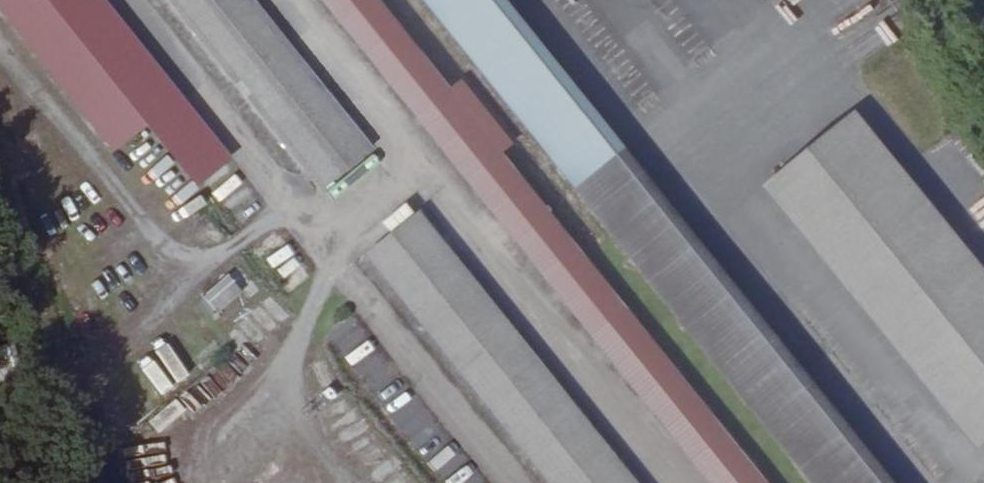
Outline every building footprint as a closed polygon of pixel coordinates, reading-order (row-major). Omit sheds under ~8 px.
[(247,0),(156,0),(308,193),(364,149),(247,0)] [(372,0),(319,0),(696,482),(749,482),(372,0)] [(491,0),(419,0),(575,199),(621,164),(491,0)] [(983,443),(983,234),(938,176),(880,107),(781,187),(983,443)] [(415,213),(358,257),(536,482),(627,482),(415,213)] [(216,319),(255,285),(236,264),(198,298),(216,319)] [(267,334),(288,316),(268,293),(247,312),(267,334)] [(244,356),(265,337),(244,315),(224,334),(244,356)] [(233,350),(175,401),(192,420),(250,369),(233,350)] [(212,429),(220,438),(270,396),(262,386),(212,429)]
